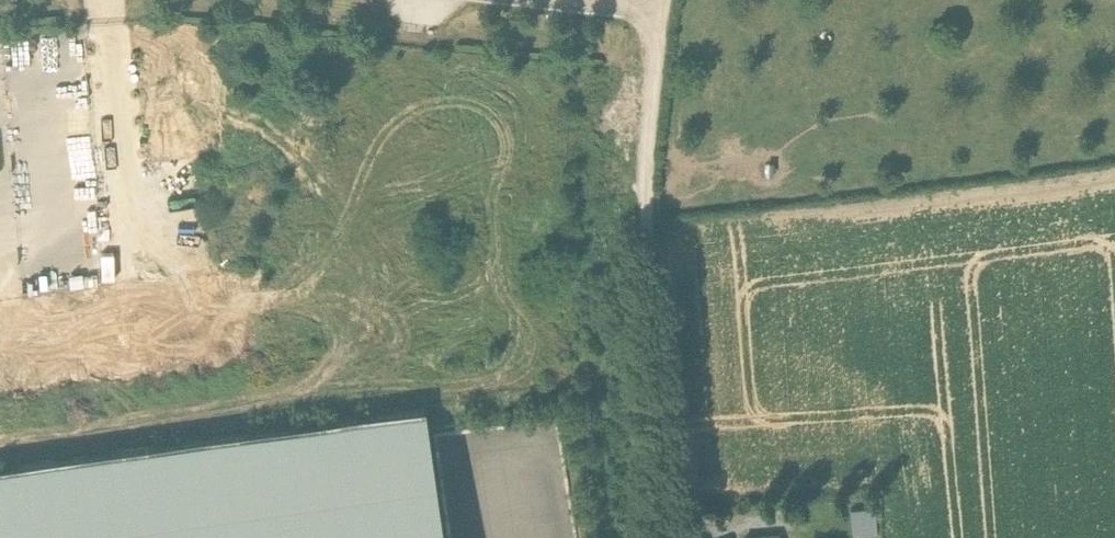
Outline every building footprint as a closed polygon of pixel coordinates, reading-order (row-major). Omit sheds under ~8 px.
[(425,407),(0,468),(0,537),(443,537),(425,407)] [(880,534),(879,507),(854,508),(855,536),(880,534)]
